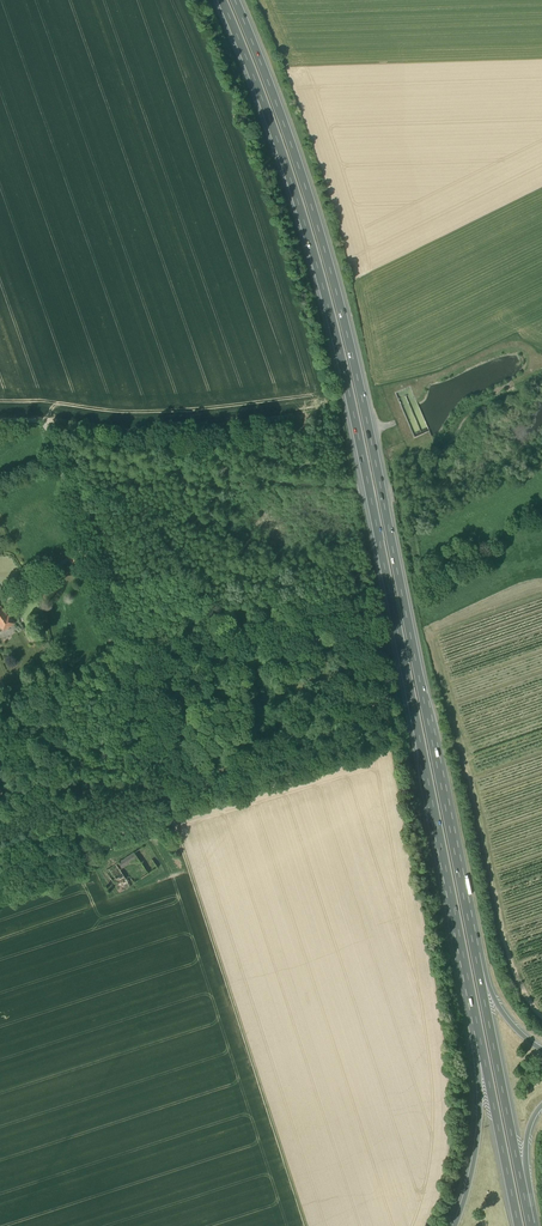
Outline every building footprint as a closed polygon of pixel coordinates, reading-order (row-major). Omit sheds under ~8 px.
[(65,551),(73,565),(80,561),(71,547),(65,551)] [(3,631),(15,623),(9,615),(6,616),(0,607),(0,627),(3,631)] [(134,853),(116,864),(120,869),(137,858),(134,853)] [(106,871),(112,881),(123,874),(120,869),(116,864),(106,871)] [(126,879),(123,874),(112,881),(120,893),(135,884),(130,876),(126,879)]
